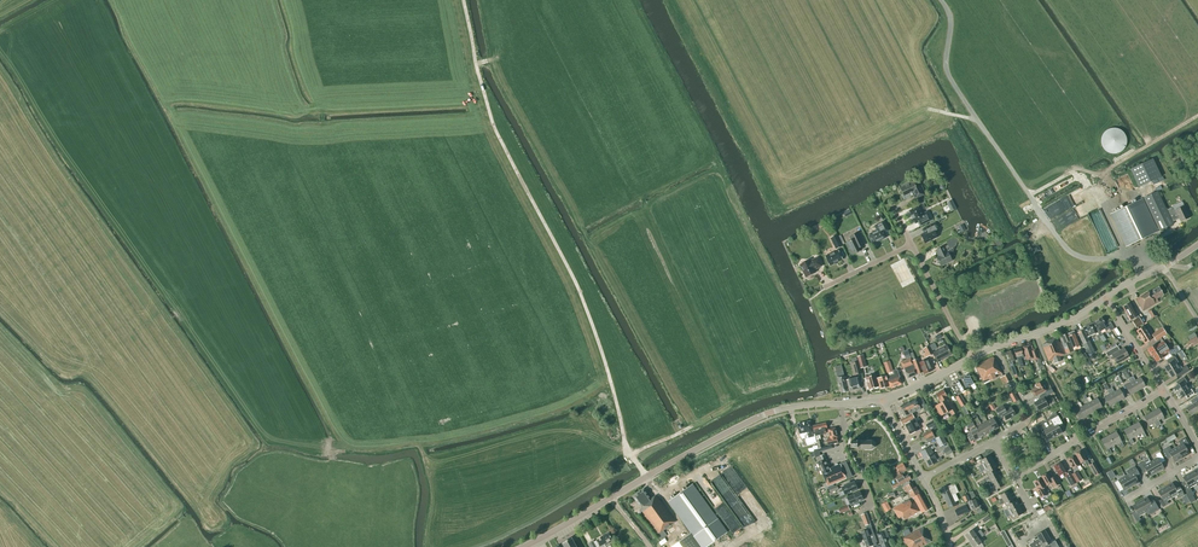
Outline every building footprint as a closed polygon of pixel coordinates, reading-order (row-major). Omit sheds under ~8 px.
[(1105,153),(1122,157),(1128,135),(1115,131),(1113,139),(1109,138),(1106,149),(1105,153)] [(1139,187),(1161,177),(1153,159),(1130,169),(1139,187)] [(916,189),(915,186),(916,185),(915,183),(914,183),(913,182),(900,188),(903,195),(902,196),(904,200),(911,196),(911,197),(913,196),(915,200),(925,195),(921,186),(916,189)] [(1166,210),(1158,191),(1144,198),(1160,231),(1173,224),(1172,222),(1179,219),(1181,222),(1190,218),(1184,206),(1175,210),(1174,207),(1166,210)] [(1126,247),(1158,232),(1142,199),(1111,214),(1126,247)] [(951,212),(956,209),(956,208),(953,202),(947,205),(950,211),(951,212)] [(923,214),(919,206),(909,211),(911,216),(912,219),(913,219),(915,224),(919,222),(921,226),(931,221),(927,212),(923,214)] [(874,244),(886,238),(884,233),(888,231),(884,222),(874,226),(877,231),(869,235),(870,236),(868,237),(872,243),(873,243),(874,244)] [(921,235),(925,243),(937,238),(934,231),(939,229),(936,222),(927,226),(929,230),(921,235)] [(852,255),(861,250),(860,247),(864,246),(858,233),(850,237),(851,240),(846,243),(852,255)] [(836,249),(842,246),(836,235),(831,238),(836,249)] [(952,255),(955,246),(956,246),(958,240),(956,236),(946,241),(949,247),(945,249),(944,247),(936,251),(939,257),(937,258),(941,266),(952,261),(950,256),(952,255)] [(1000,238),(994,240),(998,247),(1003,245),(1000,238)] [(830,266),(842,260),(838,251),(825,257),(830,266)] [(822,266),(817,258),(810,261),(809,260),(799,265),(805,278),(815,273),(814,270),(822,266)] [(1029,282),(1034,293),(1040,290),(1035,280),(1029,282)] [(1025,297),(1034,293),(1029,282),(1020,287),(1025,297)] [(1020,300),(1025,297),(1020,287),(1015,289),(1020,300)] [(1143,311),(1159,302),(1157,299),(1163,295),(1159,287),(1136,300),(1143,311)] [(1012,304),(1020,300),(1015,289),(1007,293),(1012,304)] [(1005,307),(1012,304),(1007,293),(1000,296),(1005,307)] [(998,310),(1005,307),(1000,296),(993,300),(998,310)] [(988,315),(998,310),(993,300),(983,304),(988,315)] [(988,315),(983,304),(978,307),(975,301),(974,302),(977,309),(981,318),(988,315)] [(972,312),(977,309),(974,302),(968,305),(968,304),(961,307),(965,316),(972,313),(972,312)] [(1131,307),(1129,304),(1124,307),(1126,311),(1131,320),(1135,318),(1136,319),(1132,322),(1136,328),(1143,324),(1132,306),(1131,307)] [(1152,319),(1157,316),(1152,308),(1148,311),(1152,319)] [(1106,326),(1102,318),(1093,323),(1097,331),(1100,337),(1103,335),(1101,331),(1105,329),(1106,331),(1109,329),(1110,331),(1114,329),(1110,323),(1106,326)] [(1088,355),(1094,352),(1088,338),(1089,337),(1089,336),(1096,333),(1092,324),(1083,328),(1084,330),(1077,333),(1088,355)] [(1144,326),(1136,331),(1145,344),(1152,339),(1144,326)] [(1155,341),(1166,334),(1162,328),(1151,334),(1155,341)] [(1067,334),(1070,340),(1074,350),(1080,348),(1074,332),(1067,334)] [(1194,332),(1187,337),(1190,341),(1195,337),(1196,336),(1194,332)] [(1068,340),(1070,340),(1067,334),(1059,337),(1060,339),(1061,342),(1066,353),(1072,351),(1068,340)] [(1197,343),(1197,339),(1196,336),(1195,337),(1190,341),(1187,343),(1189,346),(1192,344),(1193,347),(1197,343)] [(1061,342),(1060,339),(1057,340),(1056,338),(1055,337),(1053,338),(1053,339),(1046,342),(1046,343),(1042,345),(1048,361),(1065,355),(1060,342),(1061,342)] [(1152,356),(1159,351),(1163,348),(1167,346),(1164,342),(1157,347),(1155,344),(1148,349),(1152,356)] [(1116,346),(1115,344),(1107,349),(1108,351),(1105,353),(1108,357),(1112,355),(1116,364),(1129,357),(1124,348),(1120,351),(1117,346),(1116,346)] [(933,354),(929,346),(924,348),(927,357),(926,357),(926,358),(933,354)] [(938,362),(951,355),(947,346),(933,353),(938,362)] [(1033,352),(1032,346),(1030,346),(1023,348),(1027,361),(1033,359),(1034,361),(1038,360),(1036,351),(1033,352)] [(1159,351),(1152,356),(1156,362),(1164,357),(1162,356),(1169,351),(1167,346),(1163,348),(1159,351)] [(1023,367),(1021,359),(1024,358),(1021,348),(1014,350),(1018,363),(1019,368),(1023,367)] [(923,373),(919,363),(918,359),(915,359),(913,352),(909,354),(908,350),(903,352),(906,360),(901,362),(903,369),(904,369),(906,372),(905,373),(908,378),(923,373)] [(1013,376),(1017,374),(1012,361),(1015,360),(1012,350),(1005,353),(1009,362),(1009,363),(1013,376)] [(861,369),(866,367),(863,355),(857,357),(861,369)] [(1167,373),(1177,366),(1175,363),(1178,362),(1174,356),(1168,360),(1170,363),(1164,367),(1167,373)] [(995,362),(993,357),(980,363),(981,364),(975,367),(982,382),(983,382),(984,384),(989,381),(990,381),(995,378),(994,377),(1002,373),(996,361),(995,362)] [(919,363),(923,373),(924,375),(933,371),(928,359),(919,363)] [(854,376),(861,374),(858,361),(851,363),(854,376)] [(893,371),(891,368),(889,361),(883,363),(887,373),(893,371)] [(1177,366),(1167,373),(1171,378),(1177,374),(1179,377),(1185,373),(1182,368),(1180,365),(1177,366)] [(838,368),(837,366),(834,366),(835,369),(841,393),(848,392),(842,367),(838,368)] [(893,371),(894,374),(888,377),(889,381),(888,382),(890,388),(901,384),(899,378),(900,378),(897,370),(893,371)] [(966,388),(975,383),(970,374),(961,379),(966,388)] [(1005,384),(1011,381),(1007,374),(1002,377),(1005,384)] [(879,387),(877,379),(876,375),(866,378),(869,390),(879,387)] [(1120,384),(1124,382),(1120,375),(1116,377),(1120,384)] [(877,379),(879,387),(880,389),(886,387),(889,386),(887,381),(886,376),(877,379)] [(1131,378),(1138,391),(1146,387),(1141,378),(1135,380),(1133,376),(1131,378)] [(1177,394),(1187,387),(1185,384),(1187,382),(1184,377),(1178,381),(1179,384),(1173,388),(1177,394)] [(849,391),(861,388),(858,378),(846,380),(849,391)] [(1130,395),(1138,391),(1131,378),(1128,379),(1131,383),(1125,386),(1130,395)] [(965,389),(960,379),(953,383),(958,392),(958,394),(965,390),(965,389)] [(1035,396),(1046,391),(1041,382),(1037,384),(1039,388),(1032,392),(1035,396)] [(1187,387),(1177,394),(1180,399),(1186,395),(1188,398),(1197,393),(1193,388),(1189,390),(1187,387)] [(1110,389),(1117,403),(1124,398),(1120,389),(1114,392),(1112,388),(1110,389)] [(1109,407),(1117,403),(1110,389),(1107,391),(1110,395),(1104,398),(1109,407)] [(948,399),(948,398),(948,397),(947,395),(946,395),(943,390),(936,395),(940,403),(935,406),(941,416),(949,411),(952,415),(957,413),(949,399),(948,399)] [(1038,410),(1047,405),(1045,401),(1049,400),(1045,393),(1039,397),(1041,400),(1034,403),(1038,410)] [(961,407),(966,405),(960,395),(956,397),(961,407)] [(1087,398),(1095,411),(1102,407),(1097,398),(1092,401),(1089,397),(1087,398)] [(1197,411),(1197,398),(1197,397),(1190,401),(1192,404),(1186,408),(1190,416),(1197,411)] [(1087,415),(1095,411),(1087,398),(1085,400),(1087,404),(1082,406),(1087,415)] [(908,415),(920,409),(916,400),(899,407),(903,417),(904,417),(905,418),(909,416),(908,415)] [(1087,415),(1082,406),(1082,407),(1080,402),(1077,404),(1080,408),(1074,411),(1079,420),(1087,415)] [(1004,411),(1002,407),(996,410),(1000,418),(1004,416),(1006,420),(1015,415),(1011,408),(1004,411)] [(1151,413),(1158,426),(1161,425),(1159,421),(1164,418),(1159,409),(1151,413)] [(1061,419),(1066,416),(1062,410),(1058,413),(1061,419)] [(1156,427),(1158,426),(1151,413),(1144,417),(1148,426),(1154,423),(1156,427)] [(1046,420),(1050,426),(1055,436),(1062,433),(1057,424),(1060,422),(1063,426),(1056,414),(1046,420)] [(909,416),(905,418),(900,421),(902,425),(911,420),(909,416)] [(987,421),(992,431),(998,428),(993,418),(987,421)] [(910,435),(920,429),(915,419),(905,425),(910,435)] [(1055,436),(1050,426),(1046,420),(1035,426),(1042,438),(1043,437),(1040,433),(1044,431),(1049,440),(1055,436)] [(815,436),(816,436),(815,434),(813,435),(810,421),(797,425),(800,434),(803,433),(804,436),(807,435),(808,438),(806,438),(806,439),(802,440),(803,445),(812,443),(812,440),(815,439),(815,436)] [(934,422),(933,421),(926,425),(926,426),(928,429),(936,425),(934,422)] [(987,434),(992,431),(987,421),(981,425),(987,434)] [(1131,426),(1136,436),(1141,434),(1143,438),(1146,436),(1138,422),(1131,426)] [(816,436),(815,436),(816,438),(819,448),(823,447),(820,437),(820,435),(826,434),(825,430),(827,430),(825,423),(813,426),(815,434),(816,436)] [(981,438),(987,434),(981,425),(976,428),(981,438)] [(1131,439),(1136,436),(1131,426),(1123,430),(1131,444),(1134,443),(1131,439)] [(835,428),(828,430),(830,439),(829,439),(827,440),(828,445),(830,445),(837,443),(836,438),(838,438),(835,428)] [(975,441),(981,438),(976,428),(970,431),(975,441)] [(927,442),(935,438),(933,435),(931,431),(923,435),(925,439),(927,442)] [(1108,436),(1114,446),(1119,443),(1121,447),(1124,446),(1116,432),(1108,436)] [(940,447),(946,443),(942,435),(935,439),(940,447)] [(1109,448),(1114,446),(1108,436),(1101,440),(1109,454),(1111,453),(1109,448)] [(1176,448),(1182,458),(1189,454),(1186,449),(1190,447),(1185,438),(1178,442),(1180,445),(1176,448)] [(875,443),(872,441),(871,440),(857,441),(857,442),(851,442),(850,448),(857,448),(857,450),(871,450),(872,449),(875,448),(875,447),(875,443)] [(924,460),(934,455),(931,450),(935,448),(934,445),(930,447),(920,453),(924,460)] [(946,456),(952,452),(949,446),(943,450),(946,456)] [(819,453),(826,451),(824,447),(819,449),(813,452),(816,458),(818,463),(817,463),(823,476),(831,472),(830,469),(826,460),(824,455),(821,456),(819,453)] [(1169,447),(1166,449),(1163,451),(1168,459),(1171,457),(1174,463),(1182,458),(1176,448),(1171,450),(1169,447)] [(1089,464),(1082,451),(1075,455),(1080,464),(1084,462),(1087,466),(1089,464)] [(1151,462),(1157,473),(1164,469),(1161,463),(1165,461),(1160,452),(1155,455),(1157,458),(1151,462)] [(934,455),(924,460),(928,468),(938,462),(942,460),(941,457),(936,459),(934,455)] [(979,469),(993,461),(990,455),(980,460),(982,464),(978,466),(979,469)] [(1074,471),(1078,470),(1076,468),(1080,466),(1075,456),(1068,460),(1074,471)] [(987,474),(995,470),(997,468),(993,461),(979,469),(981,472),(985,470),(987,474)] [(1146,465),(1144,461),(1137,465),(1142,474),(1146,472),(1149,477),(1157,473),(1151,462),(1146,465)] [(831,472),(823,476),(826,483),(828,487),(846,479),(852,477),(846,462),(830,469),(831,472)] [(893,489),(903,483),(911,479),(908,474),(904,477),(903,476),(902,473),(907,471),(903,463),(895,467),(897,470),(896,471),(898,476),(895,477),(896,480),(898,482),(891,485),(893,489)] [(1060,476),(1066,472),(1061,463),(1054,467),(1060,476)] [(1094,474),(1098,471),(1094,463),(1090,466),(1094,474)] [(1125,476),(1131,487),(1139,483),(1136,478),(1139,475),(1135,467),(1128,471),(1130,474),(1125,476)] [(990,479),(998,475),(995,470),(987,474),(989,476),(986,478),(987,480),(990,479)] [(1077,483),(1072,474),(1070,471),(1064,475),(1071,486),(1077,483)] [(1072,474),(1077,483),(1082,480),(1077,471),(1072,474)] [(1055,486),(1048,473),(1041,477),(1046,486),(1050,484),(1053,488),(1055,486)] [(1189,488),(1196,484),(1190,473),(1183,477),(1189,488)] [(990,486),(1001,480),(998,475),(990,479),(992,482),(989,484),(990,486)] [(1124,491),(1131,487),(1125,476),(1118,481),(1124,491)] [(1040,499),(1047,495),(1043,489),(1046,487),(1041,478),(1034,482),(1038,489),(1035,490),(1040,499)] [(1001,480),(990,486),(991,488),(994,486),(996,490),(1004,486),(1001,480)] [(854,482),(841,488),(845,495),(857,490),(854,482)] [(912,498),(913,497),(919,494),(915,487),(914,487),(911,483),(906,486),(909,491),(908,492),(912,498)] [(947,486),(940,490),(943,497),(944,496),(950,508),(956,505),(952,495),(958,492),(954,483),(948,487),(947,486)] [(1165,487),(1171,498),(1178,494),(1180,497),(1184,495),(1179,486),(1175,489),(1172,483),(1165,487)] [(692,484),(668,502),(691,533),(671,546),(707,546),(727,532),(718,519),(692,484)] [(834,486),(828,488),(830,493),(839,490),(837,485),(834,486)] [(1167,500),(1171,498),(1165,487),(1158,492),(1166,506),(1168,504),(1167,500)] [(651,499),(650,498),(644,489),(633,497),(641,508),(639,509),(662,540),(670,534),(666,529),(675,522),(656,495),(651,499)] [(1000,503),(1011,497),(1008,491),(1000,495),(1002,499),(999,500),(1000,503)] [(850,505),(863,500),(860,492),(847,498),(850,505)] [(919,494),(913,497),(922,513),(928,510),(919,494)] [(1006,506),(1014,502),(1011,497),(1000,503),(1001,504),(1004,503),(1006,506)] [(1140,502),(1146,513),(1153,508),(1154,511),(1158,508),(1154,501),(1150,503),(1147,498),(1140,502)] [(912,504),(909,499),(892,509),(898,519),(902,517),(904,520),(919,512),(914,503),(912,504)] [(971,510),(978,507),(975,500),(968,503),(971,510)] [(887,501),(881,505),(885,512),(891,509),(887,501)] [(1005,515),(1019,507),(1016,501),(1014,502),(1006,506),(1008,510),(1004,512),(1005,515)] [(1139,517),(1146,513),(1140,502),(1132,506),(1135,511),(1132,513),(1137,522),(1140,520),(1139,517)] [(848,505),(838,509),(838,510),(840,514),(850,510),(848,506),(848,505)] [(969,511),(966,505),(954,510),(957,516),(969,511)] [(1019,507),(1005,515),(1007,517),(1011,515),(1013,519),(1023,514),(1019,507)] [(1004,515),(1002,511),(999,512),(998,511),(992,514),(995,520),(1004,515)] [(876,546),(876,545),(875,545),(874,543),(877,542),(866,513),(861,515),(867,530),(861,532),(866,546),(869,546),(873,546),(876,546)] [(930,542),(923,528),(903,539),(907,546),(921,546),(930,542)] [(969,541),(982,532),(980,530),(975,534),(972,530),(965,535),(969,541)] [(1004,530),(1000,532),(1008,546),(1013,546),(1004,530)] [(1055,541),(1052,543),(1045,530),(1036,535),(1038,539),(1035,540),(1034,539),(1032,540),(1033,542),(1029,544),(1030,546),(1059,546),(1055,541)] [(887,542),(890,541),(886,531),(877,534),(881,546),(889,546),(887,542)] [(969,541),(973,546),(975,546),(981,543),(979,539),(984,535),(982,532),(969,541)] [(608,542),(612,539),(609,534),(594,542),(593,541),(588,543),(590,546),(599,546),(604,544),(605,545),(608,544),(608,542)] [(572,538),(562,544),(564,546),(577,546),(572,538)]
